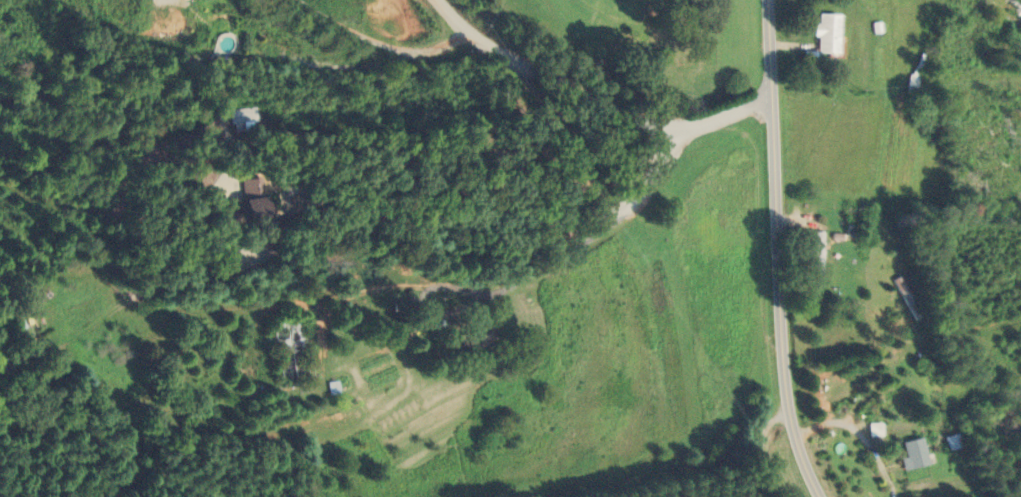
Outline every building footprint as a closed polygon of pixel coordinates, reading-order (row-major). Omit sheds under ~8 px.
[(815,55),(836,55),(836,15),(815,15),(815,55)] [(254,123),(253,106),(227,109),(229,125),(254,123)] [(239,180),(243,204),(217,208),(221,230),(250,225),(252,240),(270,237),(259,176),(239,180)] [(811,275),(820,275),(820,232),(811,232),(811,275)] [(278,388),(307,384),(298,317),(269,321),(278,388)] [(944,437),(948,450),(961,445),(957,433),(944,437)] [(898,443),(905,470),(927,463),(920,437),(898,443)]
